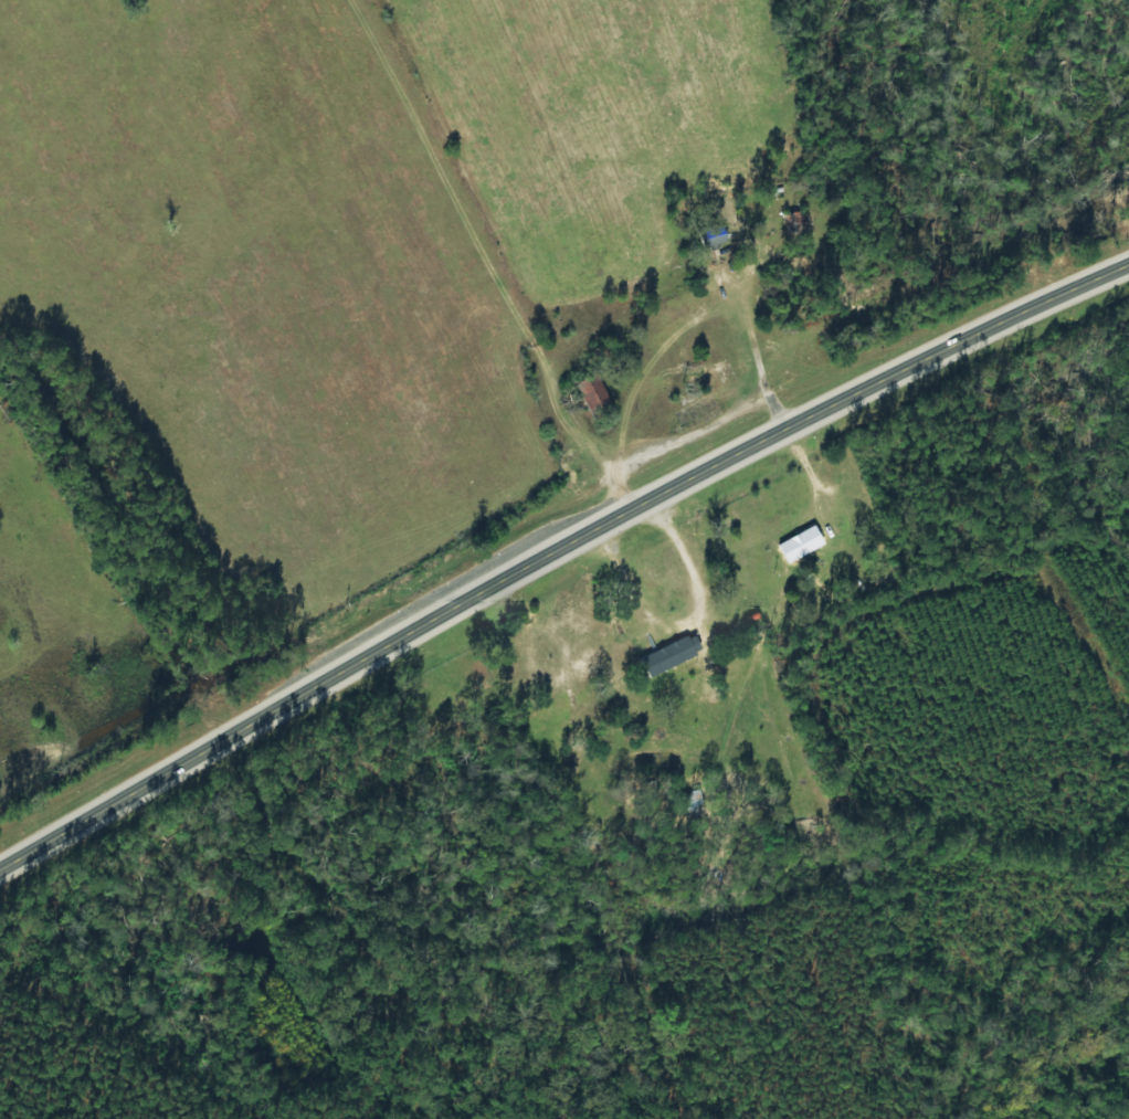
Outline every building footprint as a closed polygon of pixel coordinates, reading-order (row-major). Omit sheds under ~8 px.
[(642,657),(650,676),(703,652),(695,633),(642,657)]
